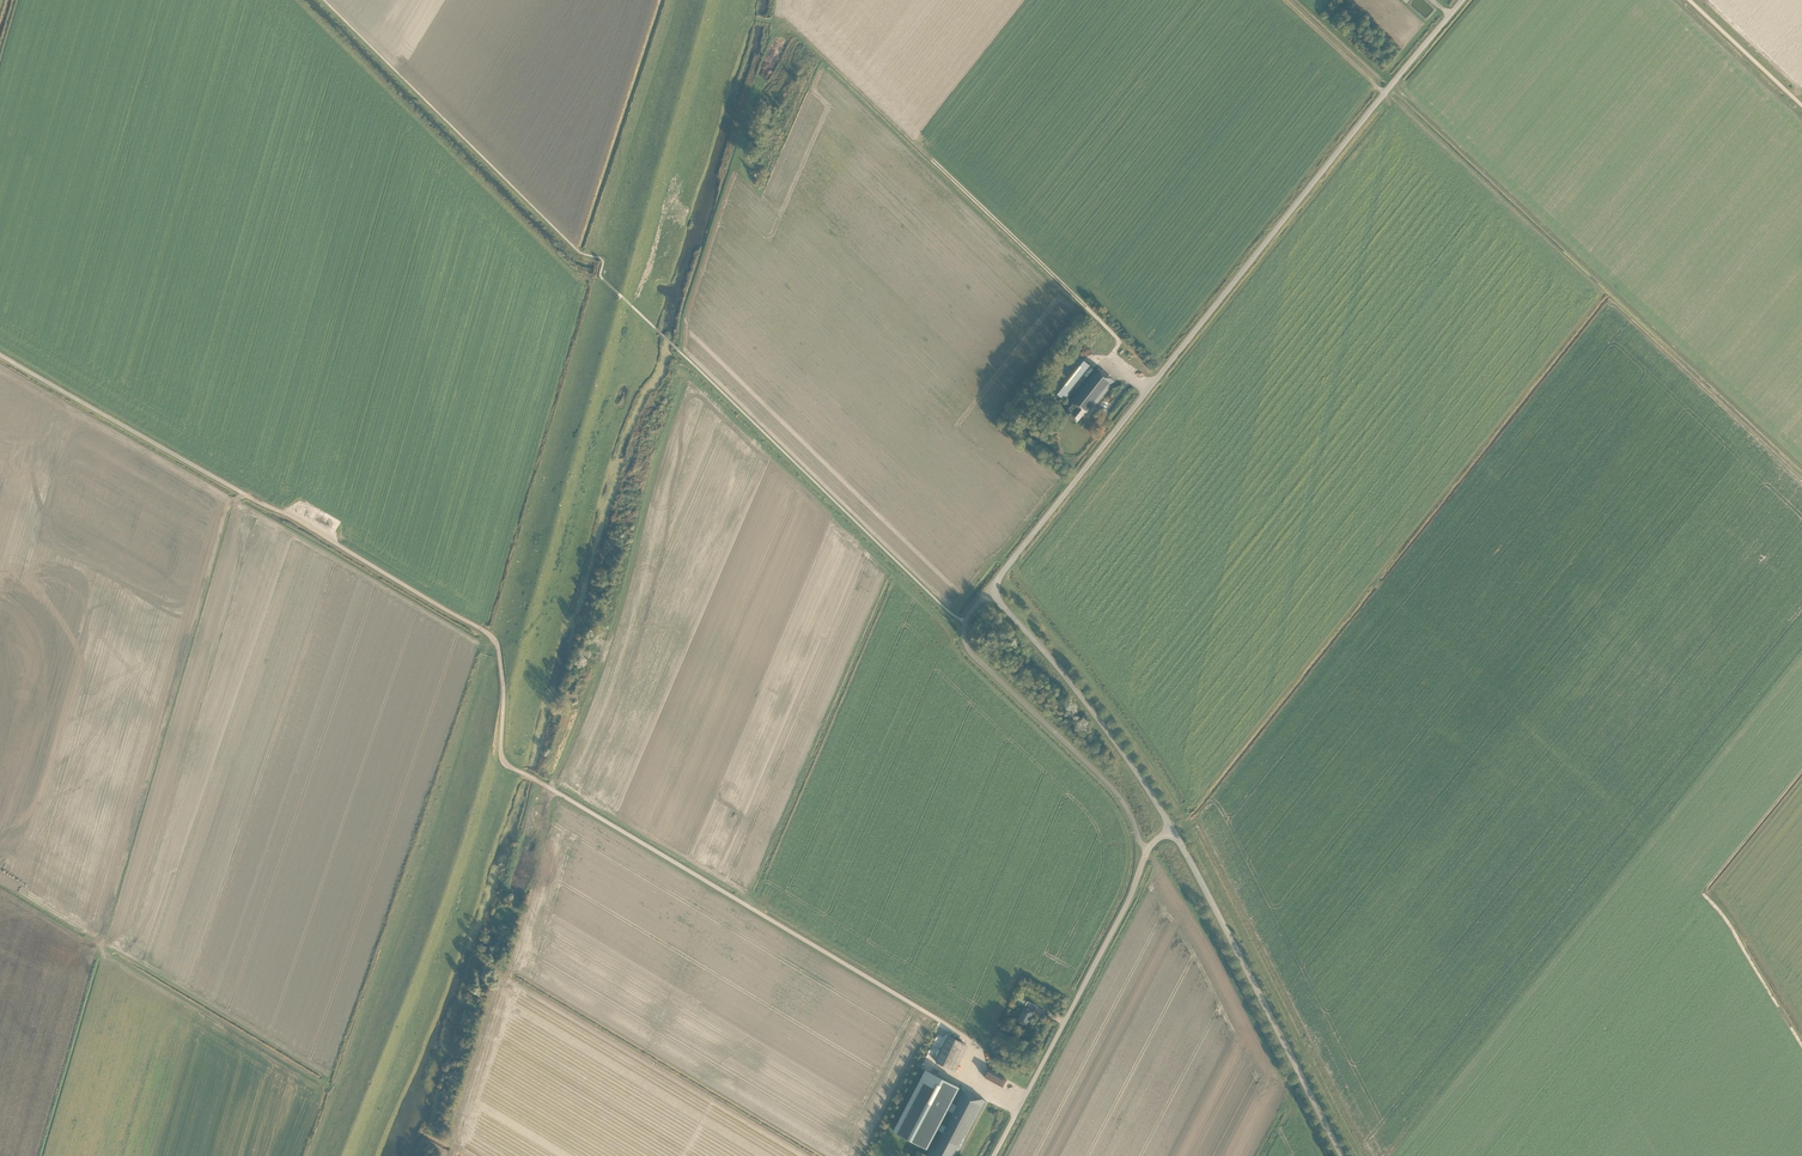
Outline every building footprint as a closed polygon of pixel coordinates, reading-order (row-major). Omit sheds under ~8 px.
[(1048,387),(1063,400),(1091,366),(1075,354),(1048,387)] [(1114,381),(1096,367),(1068,402),(1072,406),(1066,413),(1077,422),(1083,414),(1084,415),(1087,411),(1089,412),(1114,381)] [(1037,1005),(1028,1001),(1017,1021),(1027,1026),(1030,1020),(1033,1021),(1034,1018),(1031,1016),(1035,1009),(1035,1010),(1037,1005)] [(935,1061),(951,1069),(956,1071),(968,1045),(947,1035),(935,1061)] [(926,1070),(894,1131),(926,1148),(936,1129),(939,1130),(926,1155),(918,1150),(915,1155),(956,1155),(985,1101),(961,1088),(961,1089),(958,1087),(958,1086),(926,1070)]
